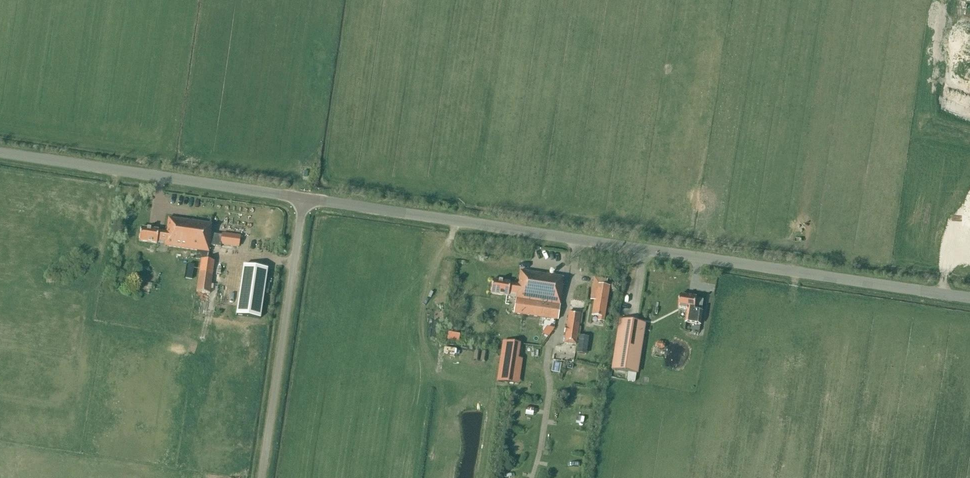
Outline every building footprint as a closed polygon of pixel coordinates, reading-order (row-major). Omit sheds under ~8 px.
[(141,228),(139,241),(157,244),(157,241),(165,242),(164,245),(164,246),(197,251),(195,259),(200,260),(199,269),(196,291),(210,293),(214,261),(208,260),(208,252),(209,252),(210,245),(211,234),(211,233),(210,233),(211,224),(168,218),(166,232),(158,231),(158,230),(150,229),(147,229),(141,228)] [(222,236),(220,244),(221,244),(238,247),(240,236),(222,234),(222,236)] [(243,265),(236,315),(260,318),(267,269),(243,265)] [(561,285),(563,277),(520,271),(518,284),(510,283),(492,280),(490,294),(508,296),(508,293),(516,294),(514,313),(558,319),(563,285),(561,285)] [(604,321),(605,318),(610,286),(596,284),(591,316),(600,317),(600,320),(604,321)] [(680,295),(678,309),(688,310),(687,318),(686,323),(694,324),(701,325),(703,312),(702,312),(704,300),(697,299),(697,297),(680,295)] [(576,345),(578,328),(581,313),(568,311),(564,343),(576,345)] [(620,320),(612,369),(627,372),(635,373),(636,373),(644,324),(620,320)] [(587,354),(591,337),(581,335),(577,352),(587,354)] [(499,369),(497,381),(513,384),(518,355),(519,344),(503,341),(499,369)] [(568,375),(589,379),(590,372),(570,368),(568,375)] [(627,372),(626,380),(634,381),(635,373),(627,372)] [(525,445),(525,438),(506,437),(506,445),(525,445)]
